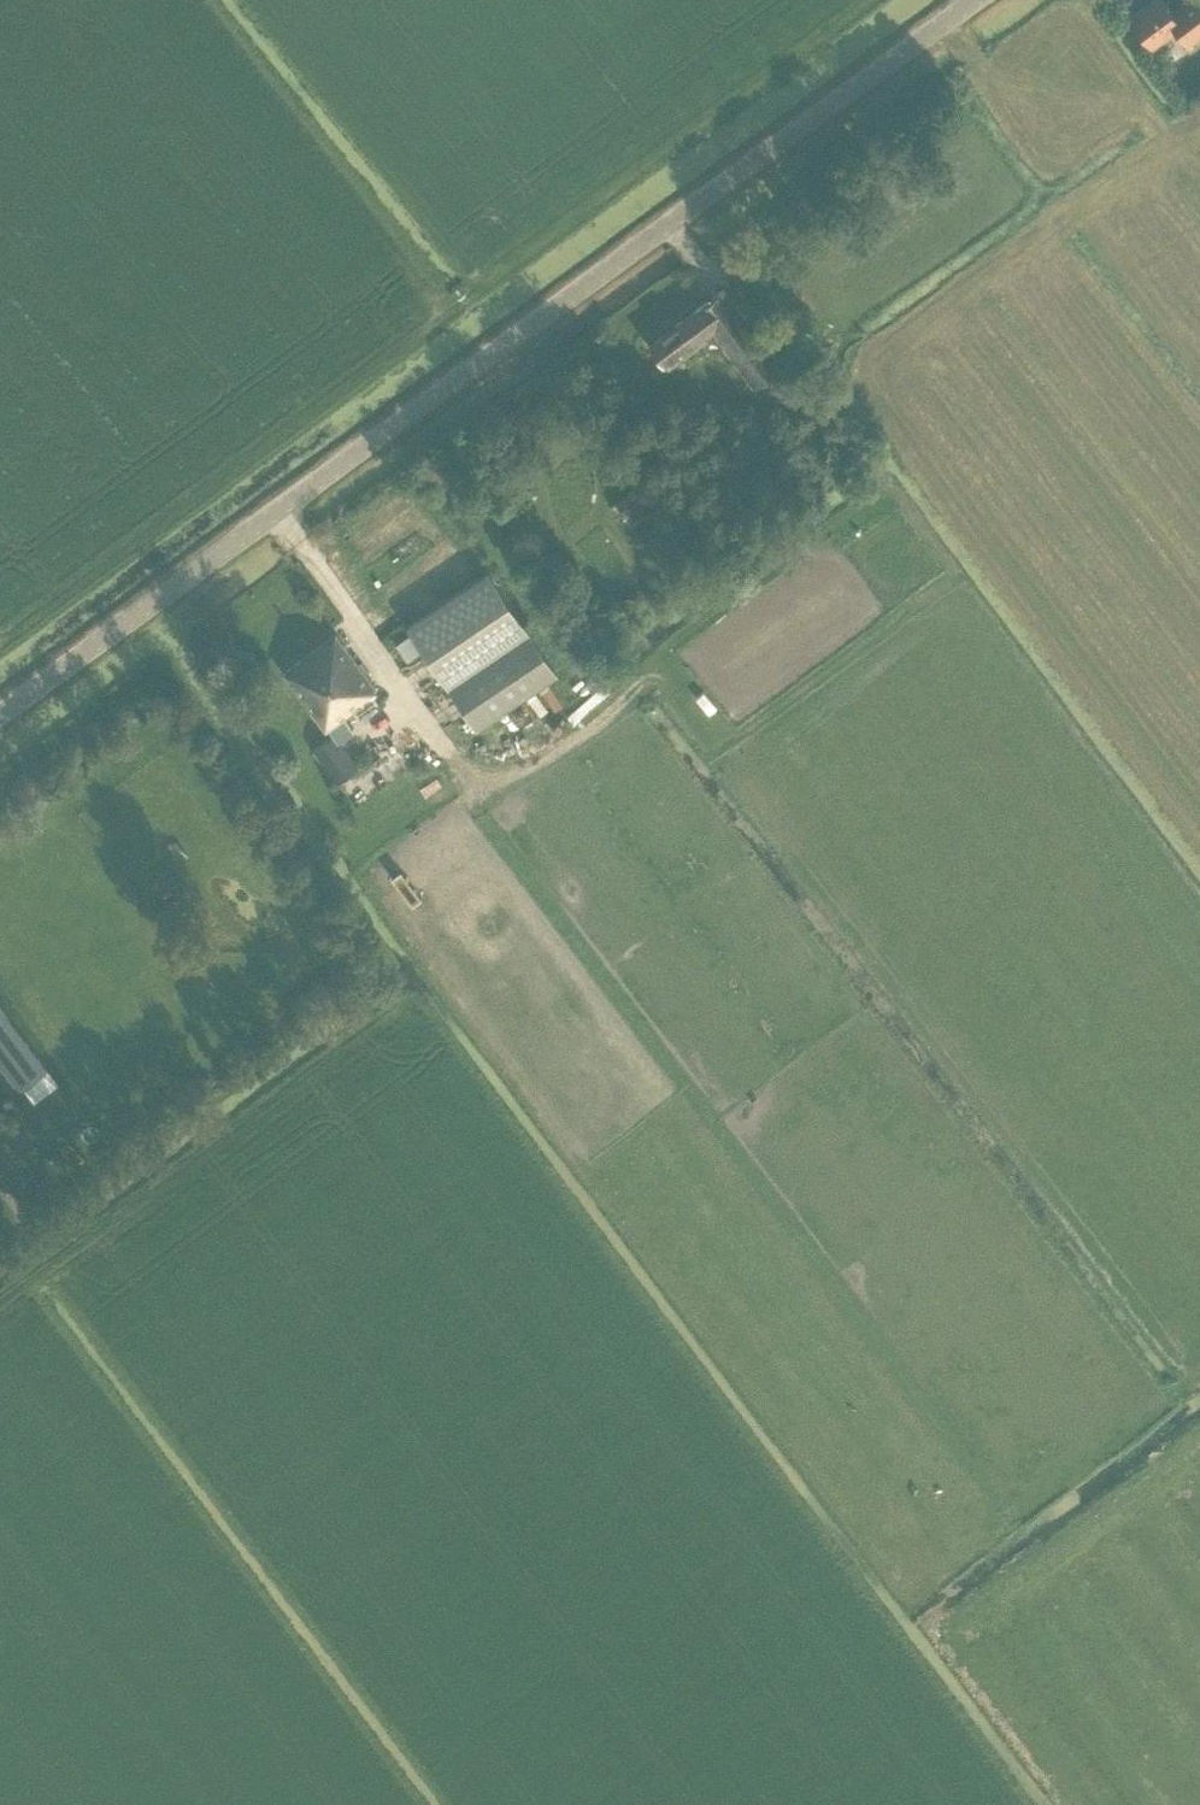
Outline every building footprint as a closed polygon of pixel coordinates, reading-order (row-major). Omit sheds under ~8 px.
[(1189,45),(1199,36),(1199,0),(1183,0),(1173,7),(1167,0),(1151,0),(1130,16),(1152,47),(1177,30),(1189,45)] [(755,389),(783,366),(748,318),(759,311),(744,289),(734,294),(727,286),(650,342),(665,366),(713,332),(755,389)] [(488,569),(408,623),(479,727),(559,673),(488,569)] [(375,689),(378,686),(338,632),(283,672),(327,730),(365,702),(363,699),(375,690),(375,689)] [(413,632),(397,643),(407,659),(423,648),(413,632)] [(338,782),(360,766),(352,756),(338,736),(336,734),(314,751),(338,782)] [(46,1065),(0,1004),(0,1061),(20,1087),(46,1065)]
